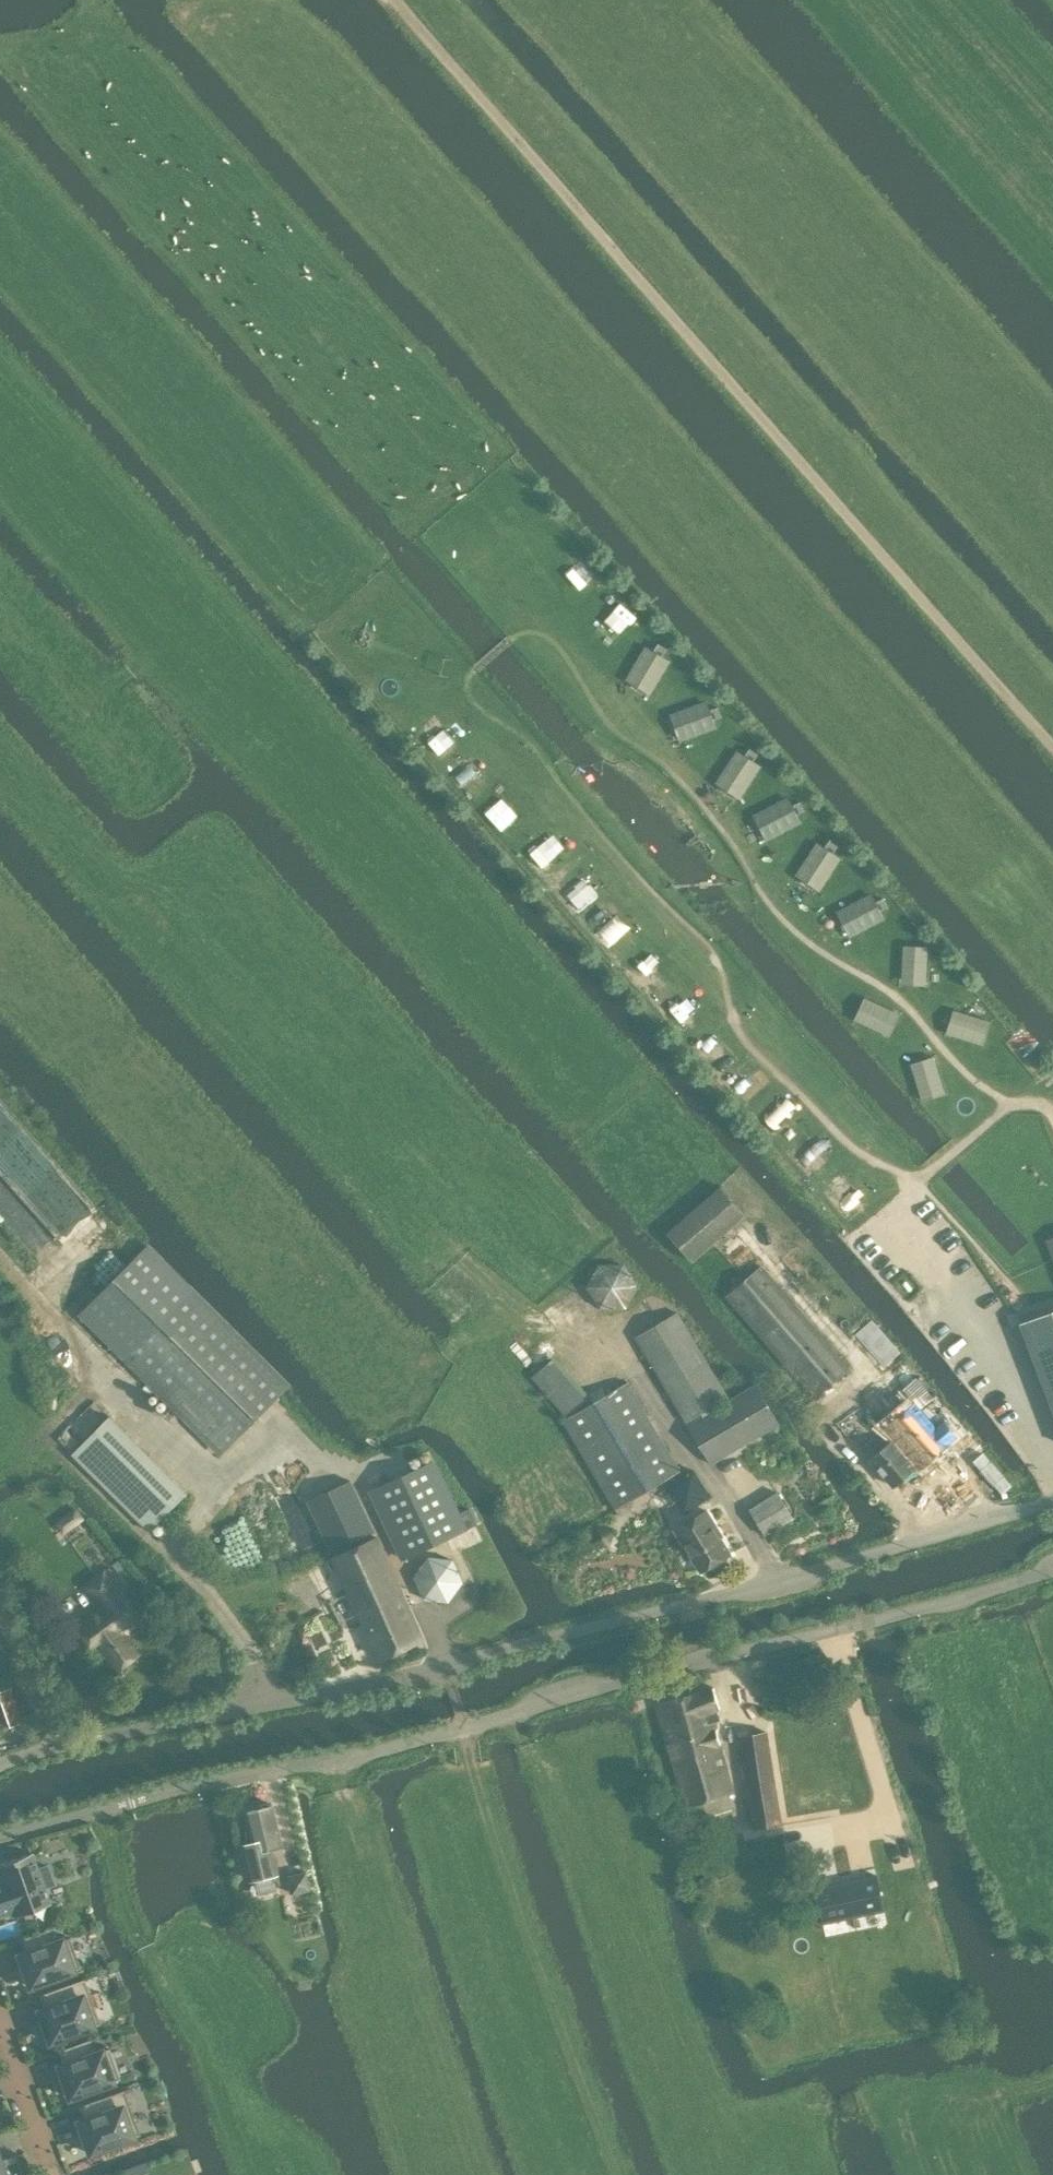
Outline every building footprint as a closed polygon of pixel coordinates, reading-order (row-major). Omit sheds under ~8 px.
[(647,650),(626,680),(650,696),(669,662),(647,650)] [(706,697),(669,716),(682,740),(719,723),(706,697)] [(737,753),(716,784),(740,799),(759,765),(737,753)] [(788,799),(750,818),(763,842),(800,825),(788,799)] [(564,823),(527,842),(540,865),(577,848),(564,823)] [(818,845),(797,876),(822,891),(841,857),(818,845)] [(593,871),(572,902),(596,917),(615,883),(593,871)] [(872,892),(835,911),(848,935),(885,918),(872,892)] [(897,945),(895,984),(924,986),(927,947),(897,945)] [(672,969),(651,1000),(676,1015),(695,982),(672,969)] [(856,1021),(892,1032),(898,1013),(862,1002),(856,1021)] [(949,1033),(985,1044),(991,1024),(955,1013),(949,1033)] [(706,1063),(733,1093),(751,1077),(724,1047),(706,1063)] [(907,1066),(918,1100),(948,1091),(938,1056),(907,1066)] [(782,1126),(796,1165),(820,1156),(807,1118),(782,1126)] [(826,1192),(843,1211),(869,1188),(852,1168),(826,1192)] [(721,1185),(667,1231),(692,1260),(746,1213),(721,1185)] [(139,1254),(81,1314),(121,1353),(222,1451),(281,1391),(287,1384),(289,1383),(288,1382),(188,1285),(147,1246),(139,1254)] [(590,1287),(602,1306),(626,1304),(637,1285),(624,1264),(602,1265),(590,1287)] [(816,1397),(846,1371),(850,1368),(761,1265),(728,1295),(816,1397)] [(1020,1323),(1052,1409),(1052,1310),(1020,1323)] [(687,1421),(701,1413),(702,1415),(689,1424),(712,1463),(780,1423),(756,1384),(715,1408),(714,1405),(729,1396),(678,1312),(637,1336),(687,1421)] [(883,1330),(865,1347),(883,1368),(902,1352),(883,1330)] [(914,1400),(885,1425),(922,1469),(962,1434),(945,1415),(937,1421),(923,1405),(933,1397),(916,1377),(903,1388),(914,1400)] [(566,1418),(564,1419),(617,1509),(628,1502),(681,1471),(628,1381),(595,1400),(566,1418)] [(846,1453),(857,1444),(839,1423),(858,1409),(849,1397),(827,1409),(833,1418),(823,1426),(846,1453)] [(151,1530),(173,1507),(187,1492),(108,1417),(72,1454),(151,1530)] [(776,1432),(761,1441),(762,1442),(724,1465),(743,1497),(781,1474),(770,1457),(786,1447),(776,1432)] [(437,1459),(369,1489),(400,1559),(468,1529),(478,1524),(470,1506),(460,1511),(437,1459)] [(694,1469),(666,1487),(683,1514),(711,1496),(694,1469)] [(307,1498),(333,1555),(331,1556),(332,1557),(328,1559),(333,1569),(338,1567),(352,1596),(333,1604),(341,1622),(359,1614),(380,1658),(424,1637),(381,1544),(376,1535),(351,1479),(307,1498)] [(778,1491),(750,1508),(766,1535),(794,1518),(778,1491)] [(75,1507),(55,1523),(64,1535),(85,1518),(75,1507)] [(731,1553),(726,1544),(722,1536),(724,1536),(707,1509),(674,1529),(701,1572),(731,1553)] [(594,1542),(610,1546),(614,1531),(598,1527),(594,1542)] [(429,1556),(413,1576),(423,1599),(448,1602),(463,1582),(453,1559),(429,1556)] [(100,1641),(119,1668),(141,1652),(128,1633),(146,1621),(124,1591),(122,1592),(106,1569),(84,1585),(104,1613),(81,1629),(93,1645),(100,1641)] [(656,1703),(686,1806),(737,1791),(717,1721),(722,1720),(719,1710),(721,1710),(714,1686),(656,1703)] [(15,1724),(21,1722),(9,1688),(0,1691),(0,1703),(8,1726),(15,1724)] [(739,1735),(754,1829),(757,1829),(760,1846),(785,1842),(776,1780),(768,1731),(739,1735)] [(246,1825),(250,1843),(244,1844),(252,1880),(278,1873),(272,1848),(282,1846),(272,1804),(270,1805),(267,1803),(260,1805),(258,1807),(246,1810),(250,1824),(246,1825)] [(0,1882),(0,1916),(11,1912),(13,1916),(49,1904),(43,1887),(53,1884),(46,1865),(36,1869),(31,1852),(0,1863),(0,1880),(1,1882),(0,1882)] [(307,1872),(289,1876),(293,1893),(311,1889),(307,1872)] [(824,1922),(884,1910),(877,1874),(816,1887),(824,1922)] [(71,1942),(65,1944),(62,1935),(54,1938),(52,1933),(20,1945),(22,1949),(16,1951),(30,1991),(81,1973),(71,1942)] [(90,1998),(86,2000),(83,1991),(73,1995),(72,1989),(40,2000),(41,2005),(36,2007),(50,2047),(101,2029),(90,1998)] [(110,2054),(105,2055),(102,2047),(93,2050),(91,2045),(59,2056),(61,2061),(56,2063),(70,2103),(121,2084),(110,2054)] [(129,2109),(125,2111),(122,2102),(113,2105),(111,2100),(79,2111),(81,2116),(75,2118),(89,2158),(140,2140),(129,2109)]
